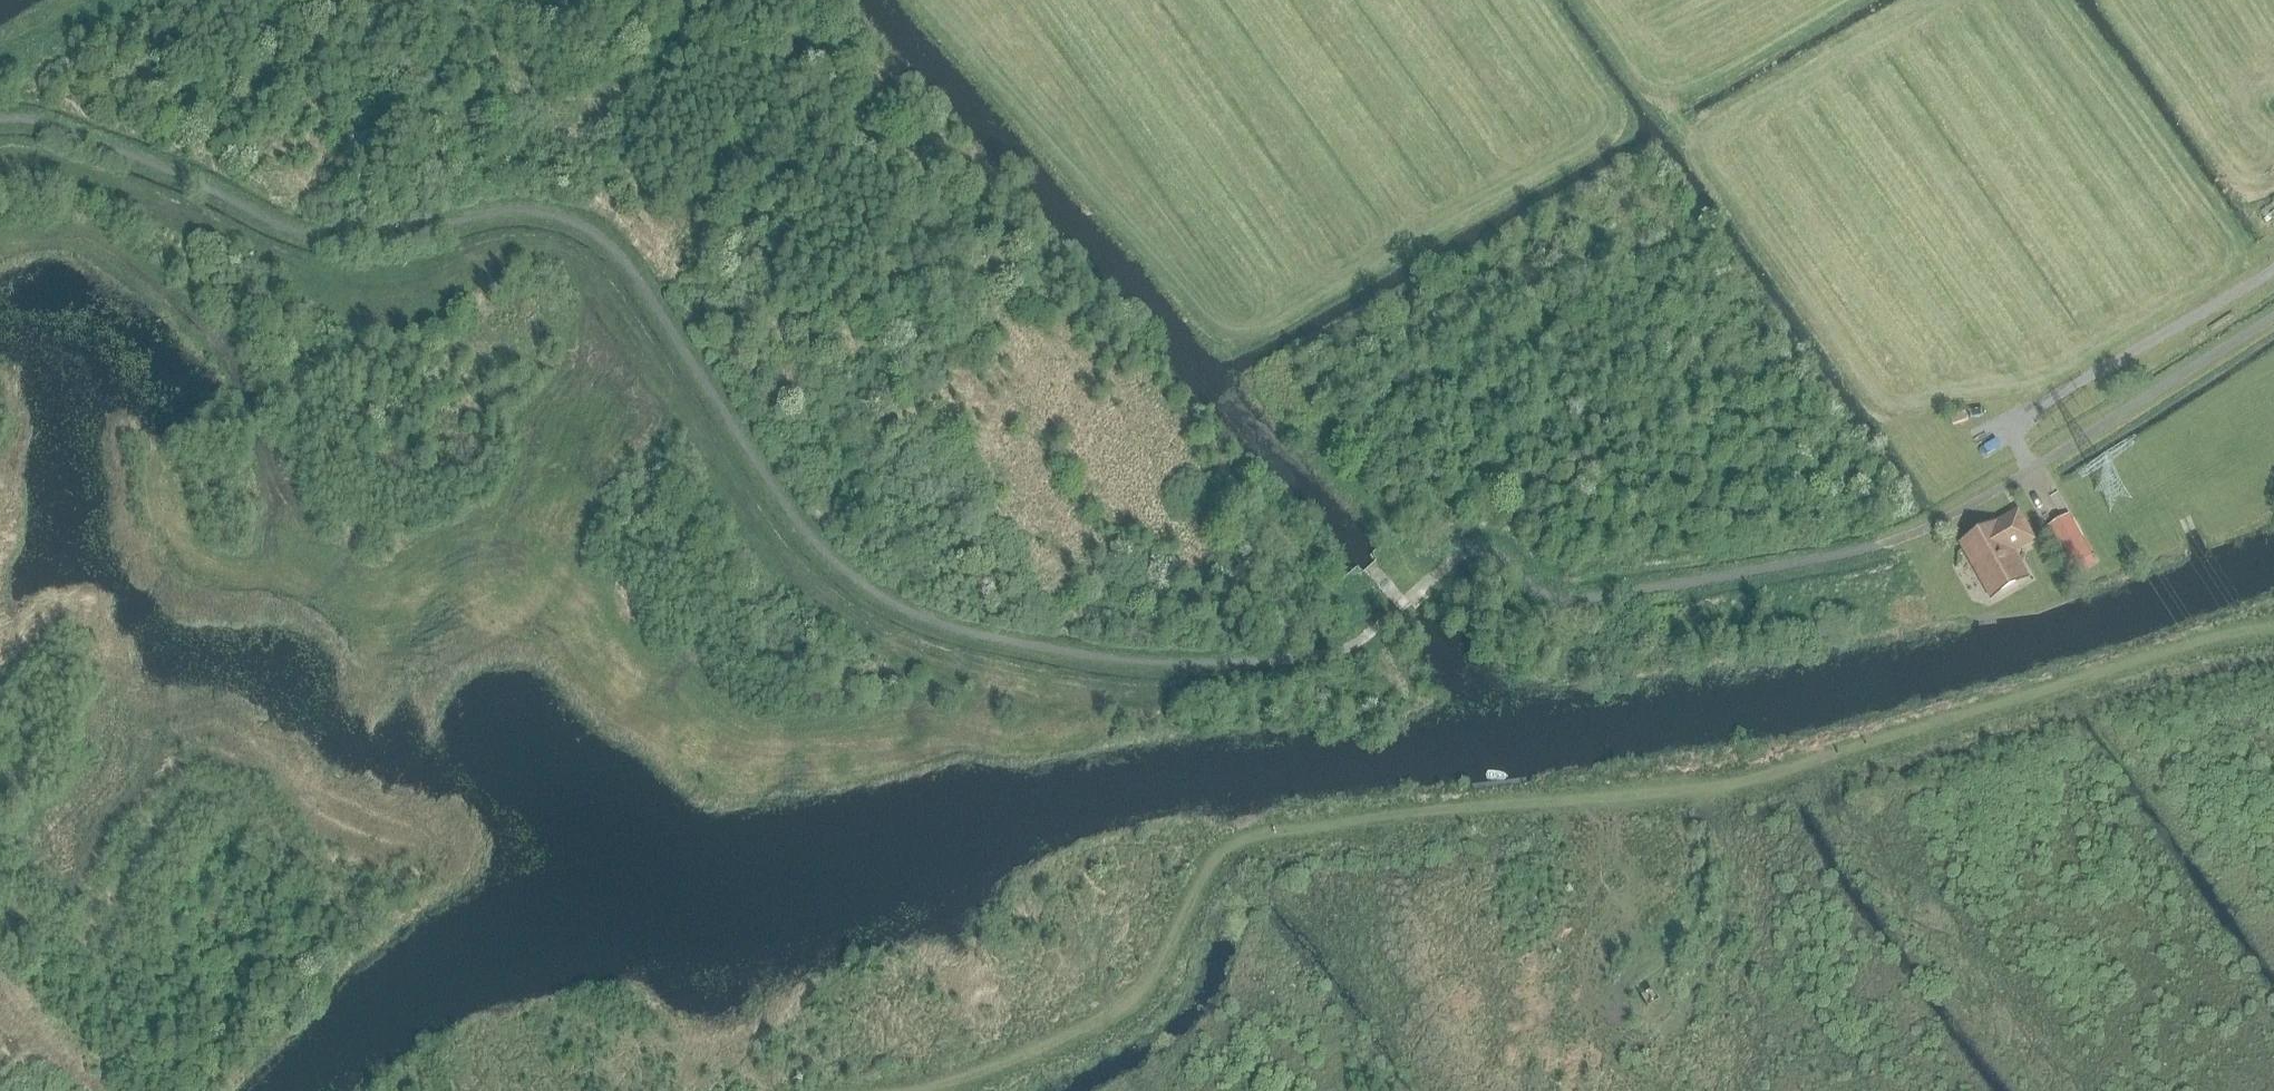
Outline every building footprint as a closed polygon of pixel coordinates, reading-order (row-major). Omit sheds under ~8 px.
[(2018,515),(1965,545),(1993,595),(2025,577),(2009,551),(2031,539),(2018,515)] [(2050,528),(2072,566),(2092,556),(2070,517),(2050,528)]
